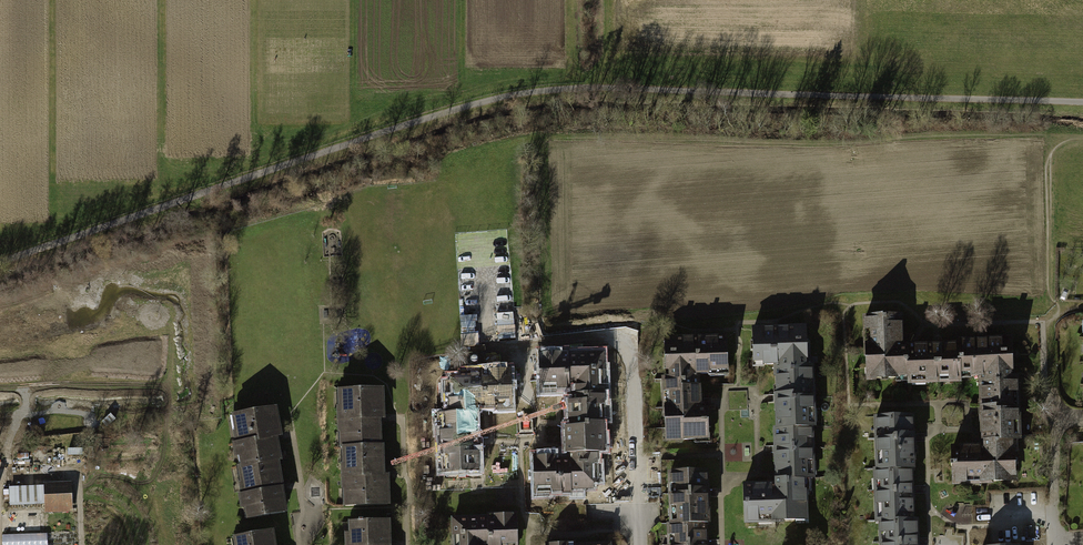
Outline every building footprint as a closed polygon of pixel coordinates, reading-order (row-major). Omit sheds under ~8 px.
[(896,376),(907,375),(906,348),(900,348),(900,346),(900,323),(899,323),(899,316),(865,316),(865,330),(870,330),(870,347),(866,347),(866,366),(871,366),(871,378),(896,378),(896,376)] [(775,364),(775,367),(801,367),(800,341),(804,341),(804,328),(776,329),(753,329),(754,360),(762,360),(763,364),(775,364)] [(671,378),(697,377),(697,372),(708,372),(708,368),(726,368),(725,338),(665,340),(665,352),(670,352),(671,378)] [(957,341),(957,344),(959,344),(960,372),(970,372),(970,375),(981,375),(981,379),(1007,378),(1007,353),(1010,353),(1010,339),(984,340),(984,341),(982,341),(957,341)] [(960,379),(960,372),(959,344),(957,344),(940,344),(940,346),(937,346),(933,346),(933,345),(914,345),(914,346),(906,346),(906,348),(907,375),(907,377),(925,377),(925,381),(938,380),(938,376),(947,376),(948,380),(960,379)] [(575,387),(575,393),(598,393),(598,370),(603,370),(602,354),(583,354),(583,356),(578,356),(578,354),(566,355),(566,357),(560,357),(560,352),(538,353),(539,385),(556,384),(556,389),(569,389),(569,384),(575,383),(575,387)] [(776,398),(777,427),(808,426),(808,408),(812,408),(811,395),(807,396),(806,379),(811,379),(810,367),(801,367),(775,367),(776,398)] [(511,401),(511,370),(488,370),(488,375),(482,375),(482,372),(461,373),(461,378),(452,378),(452,398),(448,398),(448,412),(474,412),(476,412),(476,405),(479,404),(482,404),(482,407),(494,407),(494,402),(511,401)] [(697,377),(671,378),(663,378),(664,390),(669,390),(669,414),(665,414),(665,428),(670,427),(670,438),(682,437),(682,440),(695,439),(695,437),(707,436),(706,409),(699,409),(699,402),(698,384),(697,384),(697,377)] [(1015,378),(1007,378),(981,379),(981,410),(982,433),(984,433),(984,441),(1011,440),(1013,440),(1013,421),(1017,421),(1016,408),(1012,408),(1012,391),(1016,391),(1015,378)] [(340,447),(345,447),(378,446),(377,421),(373,421),(373,418),(373,414),(381,414),(380,388),(338,390),(338,391),(341,391),(342,407),(339,407),(339,430),(343,430),(343,446),(340,446),(340,447)] [(566,453),(568,453),(596,452),(599,452),(598,434),(602,434),(602,421),(600,421),(600,404),(604,404),(603,393),(598,393),(575,393),(571,393),(571,400),(568,400),(568,421),(570,421),(570,423),(570,434),(566,434),(566,453)] [(278,433),(273,407),(232,414),(232,416),(236,415),(238,431),(236,431),(238,443),(235,443),(237,455),(242,454),(244,465),(276,460),(278,460),(274,440),(271,440),(270,437),(270,434),(278,433)] [(475,431),(474,412),(448,412),(443,412),(443,430),(439,431),(439,443),(441,443),(441,455),(446,455),(446,472),(478,471),(478,452),(473,452),(473,442),(473,437),(471,437),(471,431),(475,431)] [(881,449),(882,468),(910,468),(912,467),(911,439),(911,415),(876,416),(876,428),(881,428),(881,437),(877,438),(877,449),(881,449)] [(775,449),(776,479),(801,478),(807,478),(807,460),(811,459),(811,447),(806,447),(806,437),(810,437),(810,426),(808,426),(777,427),(774,427),(775,449)] [(1011,451),(1011,440),(984,441),(984,447),(981,447),(959,447),(959,448),(952,448),(952,462),(950,462),(950,466),(952,466),(953,482),(966,482),(966,478),(983,477),(983,481),(1002,481),(1002,475),(1014,475),(1013,451),(1011,451)] [(378,446),(345,447),(346,464),(343,464),(344,488),(347,488),(347,504),(344,504),(344,506),(386,504),(385,478),(377,478),(377,475),(377,472),(381,472),(380,446),(378,446)] [(554,456),(532,456),(533,488),(551,488),(551,492),(570,491),(570,488),(592,487),(592,463),(596,463),(596,452),(568,453),(568,460),(563,460),(554,460),(554,456)] [(276,460),(244,465),(237,466),(238,468),(242,467),(244,482),(241,483),(243,494),(240,495),(243,507),(248,506),(250,516),(247,517),(247,518),(284,512),(280,491),(277,492),(277,488),(276,486),(280,485),(276,460)] [(910,490),(910,468),(882,468),(876,469),(876,479),(880,479),(880,490),(875,490),(876,502),(881,502),(881,520),(911,519),(910,490)] [(675,506),(675,522),(705,522),(706,522),(706,494),(705,470),(670,471),(670,483),(674,483),(674,493),(671,493),(671,506),(675,506)] [(802,490),(801,478),(776,479),(776,484),(772,484),(744,485),(745,520),(757,519),(757,516),(781,516),(781,519),(794,519),(793,514),(804,514),(803,501),(805,501),(804,490),(802,490)] [(44,485),(46,513),(73,512),(71,483),(44,485)] [(4,507),(6,529),(41,528),(40,516),(27,516),(26,506),(4,507)] [(517,513),(494,514),(494,519),(489,520),(488,517),(476,517),(476,520),(470,520),(470,517),(453,518),(453,534),(458,534),(458,544),(502,544),(518,544),(517,513)] [(386,521),(362,521),(362,518),(358,518),(358,521),(349,521),(349,523),(352,523),(353,533),(347,533),(347,544),(384,544),(384,540),(387,540),(386,521)] [(911,519),(881,520),(880,520),(880,531),(885,531),(886,541),(881,541),(881,544),(916,544),(915,544),(915,542),(915,538),(916,538),(916,519),(911,519)] [(705,522),(675,522),(669,523),(669,534),(673,534),(674,544),(669,544),(705,544),(705,522)] [(270,530),(233,537),(234,539),(237,538),(238,544),(273,544),(270,530)] [(2,534),(2,544),(47,544),(47,532),(2,534)]
